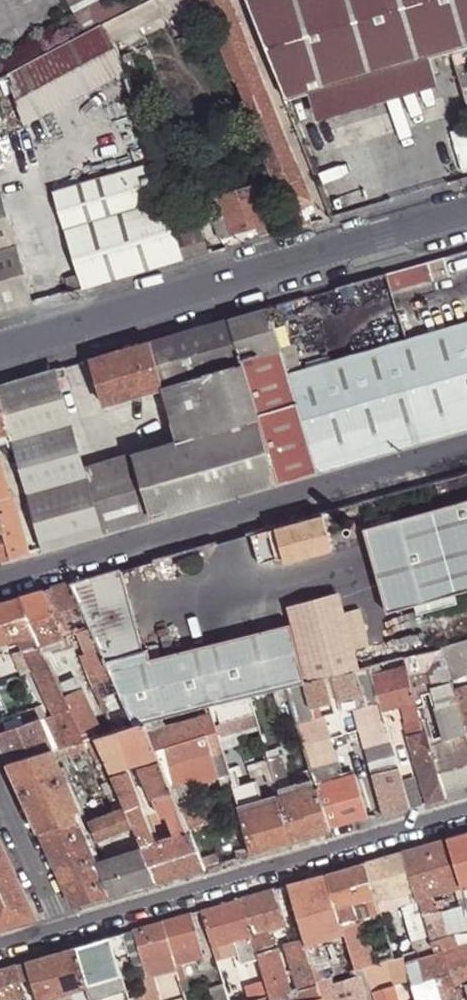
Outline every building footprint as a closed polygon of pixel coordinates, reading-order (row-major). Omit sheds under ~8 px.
[(85,35),(104,25),(132,10),(127,0),(67,0),(71,9),(85,35)] [(113,43),(164,19),(155,1),(155,0),(152,0),(132,10),(104,25),(113,43)] [(132,10),(152,0),(127,0),(132,10)] [(191,9),(186,0),(157,0),(155,1),(164,19),(166,22),(191,9)] [(201,0),(186,0),(191,9),(202,3),(201,0)] [(245,100),(243,101),(286,199),(285,199),(288,207),(293,205),(310,198),(227,0),(204,0),(245,100)] [(271,70),(283,98),(323,87),(331,106),(438,76),(433,58),(451,53),(464,50),(466,49),(466,0),(244,0),(271,70)] [(123,72),(119,58),(116,48),(113,43),(104,25),(85,35),(10,74),(22,116),(25,123),(123,72)] [(466,58),(466,49),(464,50),(451,53),(461,85),(466,83),(466,60),(466,58)] [(123,72),(124,74),(136,70),(131,55),(119,58),(123,72)] [(222,60),(214,63),(217,69),(226,65),(222,60)] [(310,112),(331,106),(323,87),(283,98),(284,101),(305,95),(310,112)] [(141,128),(144,138),(170,130),(165,121),(141,128)] [(147,146),(152,167),(155,175),(173,170),(164,142),(147,146)] [(72,292),(182,261),(175,237),(172,228),(155,175),(152,167),(53,195),(76,269),(67,277),(72,292)] [(226,248),(267,235),(253,187),(222,197),(212,200),(226,248)] [(31,303),(0,196),(0,312),(31,303)] [(175,237),(201,229),(197,221),(172,228),(175,237)] [(182,261),(208,253),(201,229),(175,237),(182,261)] [(430,261),(389,273),(394,291),(435,279),(430,261)] [(269,307),(90,359),(104,405),(163,388),(178,439),(97,462),(82,466),(101,531),(315,470),(289,376),(281,349),(269,307)] [(289,376),(315,470),(466,427),(466,325),(301,373),(289,376)] [(293,346),(281,349),(289,376),(301,373),(293,346)] [(0,386),(0,400),(9,433),(13,442),(43,548),(101,531),(82,466),(60,390),(75,386),(69,366),(54,370),(0,386)] [(9,433),(0,400),(0,435),(9,433)] [(0,435),(0,446),(13,442),(9,433),(0,435)] [(9,498),(0,465),(0,501),(9,498)] [(9,558),(28,552),(12,497),(9,498),(0,501),(0,524),(5,543),(9,558)] [(374,526),(365,528),(389,611),(418,603),(421,612),(462,600),(459,591),(466,589),(466,501),(394,522),(392,512),(372,517),(374,526)] [(333,548),(323,510),(251,530),(259,564),(284,558),(285,562),(333,548)] [(342,523),(344,528),(346,529),(351,529),(354,525),(354,524),(353,519),(349,517),(344,519),(342,523)] [(9,558),(5,543),(0,544),(0,560),(9,558)] [(108,592),(127,587),(122,567),(102,573),(108,592)] [(107,659),(144,647),(127,587),(108,592),(102,573),(70,582),(91,626),(107,659)] [(72,632),(80,630),(91,626),(70,582),(51,587),(72,632)] [(68,634),(72,632),(51,587),(46,588),(68,634)] [(68,634),(46,588),(20,595),(37,631),(43,642),(68,634)] [(343,672),(359,667),(353,647),(369,641),(358,606),(343,610),(338,593),(289,608),(293,623),(310,680),(313,679),(343,672)] [(3,641),(19,637),(37,631),(20,595),(0,601),(0,642),(3,641)] [(310,680),(293,623),(152,658),(149,647),(144,647),(107,659),(137,723),(142,721),(157,717),(207,704),(247,695),(267,691),(286,687),(310,680)] [(118,728),(137,723),(107,659),(91,626),(80,630),(89,650),(88,650),(85,654),(118,728)] [(81,739),(85,738),(89,736),(69,693),(62,682),(47,649),(43,642),(37,631),(19,637),(68,743),(81,739)] [(47,649),(71,640),(68,634),(43,642),(47,649)] [(452,679),(466,672),(466,640),(443,647),(452,679)] [(446,728),(465,722),(455,687),(452,679),(443,647),(424,651),(404,655),(407,665),(410,674),(430,670),(434,689),(446,728)] [(372,676),(369,665),(359,667),(343,672),(385,816),(409,808),(402,781),(396,760),(391,745),(386,727),(381,711),(372,676)] [(416,694),(410,674),(407,665),(372,676),(381,711),(396,706),(417,700),(416,694)] [(423,693),(434,689),(430,670),(410,674),(416,694),(423,693)] [(62,682),(69,693),(84,688),(79,676),(62,682)] [(342,777),(313,679),(310,680),(286,687),(316,785),(342,777)] [(465,725),(466,725),(466,684),(455,687),(465,722),(465,725)] [(89,736),(94,734),(106,731),(84,688),(69,693),(89,736)] [(422,716),(428,714),(423,693),(416,694),(417,700),(420,709),(422,716)] [(250,703),(247,695),(207,704),(210,713),(250,703)] [(399,716),(420,709),(417,700),(396,706),(399,716)] [(396,706),(381,711),(386,727),(401,723),(399,716),(396,706)] [(161,729),(157,717),(142,721),(148,734),(157,756),(160,760),(163,768),(211,752),(215,766),(225,762),(210,713),(161,729)] [(430,744),(437,742),(428,714),(422,716),(426,731),(430,744)] [(41,719),(54,748),(62,745),(47,716),(41,719)] [(9,763),(54,748),(41,719),(39,717),(3,731),(0,732),(0,745),(9,763)] [(148,734),(142,721),(137,723),(118,728),(113,729),(106,731),(94,734),(109,770),(124,765),(138,762),(151,757),(157,756),(148,734)] [(429,802),(445,797),(430,744),(426,731),(410,736),(429,802)] [(85,738),(118,810),(125,807),(109,770),(94,734),(89,736),(85,738)] [(437,742),(430,744),(445,797),(466,791),(466,734),(437,742)] [(62,745),(54,748),(55,754),(84,744),(81,739),(68,743),(62,745)] [(391,745),(396,760),(407,756),(402,742),(391,745)] [(9,763),(40,832),(77,821),(75,816),(77,815),(76,810),(78,810),(55,754),(54,748),(9,763)] [(185,781),(189,779),(209,771),(209,768),(215,766),(211,752),(163,768),(169,781),(177,777),(183,777),(185,781)] [(279,754),(267,757),(275,781),(279,780),(286,777),(279,754)] [(152,762),(151,757),(138,762),(140,767),(152,762)] [(163,768),(160,760),(152,762),(140,767),(163,818),(168,816),(176,836),(191,830),(169,781),(163,768)] [(226,767),(225,762),(215,766),(209,768),(209,771),(212,781),(218,778),(228,774),(226,767)] [(126,809),(140,804),(124,765),(109,770),(125,807),(126,809)] [(220,784),(231,781),(228,774),(218,778),(220,784)] [(342,777),(316,785),(328,826),(368,814),(355,774),(347,777),(342,778),(342,777)] [(207,868),(221,864),(216,852),(220,849),(189,779),(185,781),(183,777),(177,777),(169,781),(191,830),(207,868)] [(402,781),(409,808),(423,804),(416,778),(402,781)] [(313,836),(331,831),(328,826),(316,785),(298,790),(313,836)] [(313,836),(298,790),(279,795),(281,801),(293,842),(313,836)] [(281,801),(279,795),(256,803),(257,809),(240,814),(252,854),(293,842),(281,801)] [(138,836),(142,847),(156,842),(140,804),(126,809),(132,825),(138,836)] [(97,840),(132,825),(126,809),(125,807),(118,810),(90,822),(97,840)] [(75,905),(111,895),(97,864),(77,821),(40,832),(75,905)] [(157,882),(207,868),(191,830),(176,836),(156,842),(142,847),(157,882)] [(448,839),(463,888),(466,887),(466,833),(448,839)] [(132,851),(142,847),(138,836),(127,840),(132,851)] [(448,839),(403,851),(415,890),(418,898),(435,895),(463,888),(448,839)] [(0,840),(0,927),(36,916),(0,840)] [(111,895),(157,882),(142,847),(132,851),(125,853),(120,855),(106,859),(97,864),(111,895)] [(403,851),(365,862),(376,896),(377,900),(415,890),(403,851)] [(365,862),(327,873),(334,894),(338,908),(355,902),(376,896),(365,862)] [(327,873),(288,885),(294,906),(311,901),(316,899),(334,894),(327,873)] [(276,888),(259,893),(270,930),(287,925),(276,888)] [(415,890),(377,900),(378,906),(380,911),(418,900),(418,898),(415,890)] [(256,950),(263,948),(273,945),(268,930),(270,930),(259,893),(241,898),(252,935),(253,941),(256,948),(256,950)] [(338,908),(334,894),(316,899),(324,922),(341,917),(338,908)] [(435,895),(418,898),(418,900),(422,912),(436,911),(435,895)] [(377,900),(376,896),(355,902),(358,911),(374,908),(378,906),(377,900)] [(241,898),(202,909),(212,946),(252,935),(241,898)] [(466,899),(459,901),(466,933),(466,903),(466,899)] [(422,912),(418,900),(410,903),(414,918),(423,916),(422,912)] [(311,901),(294,906),(302,934),(304,939),(321,934),(311,901)] [(355,902),(338,908),(341,917),(342,921),(357,917),(359,916),(358,911),(355,902)] [(430,936),(430,939),(449,935),(441,911),(436,911),(422,912),(423,916),(430,936)] [(178,916),(163,921),(172,953),(201,945),(192,912),(178,916)] [(381,916),(376,917),(374,918),(378,927),(385,925),(381,916)] [(423,916),(414,918),(406,919),(412,940),(430,936),(423,916)] [(341,917),(324,922),(329,938),(346,933),(344,927),(342,922),(342,921),(341,917)] [(344,927),(359,923),(357,917),(342,921),(342,922),(344,927)] [(150,924),(134,929),(143,961),(172,953),(163,921),(150,924)] [(358,968),(365,966),(376,963),(373,953),(363,921),(359,923),(344,927),(346,933),(352,954),(356,968),(358,968)] [(75,945),(88,985),(91,998),(92,999),(124,999),(129,998),(114,944),(118,942),(116,934),(75,945)] [(311,961),(312,965),(328,960),(321,934),(304,939),(311,961)] [(442,944),(444,952),(458,947),(453,934),(449,935),(430,939),(432,946),(441,943),(442,944)] [(212,946),(216,959),(256,948),(253,941),(252,935),(212,946)] [(286,945),(291,966),(311,961),(304,939),(286,945)] [(394,958),(404,956),(403,955),(432,946),(430,939),(392,950),(394,958)] [(75,945),(44,955),(56,994),(62,993),(81,986),(88,985),(75,945)] [(458,947),(444,952),(453,985),(466,981),(466,945),(458,947)] [(376,963),(388,959),(394,958),(392,950),(391,947),(373,953),(376,963)] [(278,948),(264,952),(257,954),(266,985),(268,995),(270,999),(292,999),(278,948)] [(457,995),(453,985),(444,952),(425,957),(421,958),(428,982),(438,979),(443,999),(457,995)] [(172,953),(143,961),(148,976),(172,969),(176,967),(176,966),(175,964),(174,959),(172,953)] [(57,998),(56,994),(44,955),(27,960),(39,999),(48,999),(57,998)] [(395,984),(410,979),(406,963),(404,956),(394,958),(388,959),(395,984)] [(443,999),(438,979),(428,982),(421,958),(406,963),(410,979),(416,999),(440,999),(443,999)] [(374,990),(395,984),(388,959),(376,963),(365,966),(372,991),(374,990)] [(312,965),(316,980),(330,976),(333,976),(329,961),(328,960),(312,965)] [(321,999),(318,988),(316,980),(312,965),(311,961),(291,966),(301,999),(317,999),(321,999)] [(189,962),(176,966),(176,967),(178,974),(180,980),(185,979),(193,977),(189,962)] [(0,968),(0,999),(10,999),(26,995),(17,963),(0,968)] [(372,991),(365,966),(358,968),(361,976),(367,999),(374,999),(372,991)] [(354,978),(361,976),(358,968),(356,968),(351,970),(354,978)] [(316,980),(318,988),(333,984),(330,976),(316,980)] [(361,976),(354,978),(333,984),(318,988),(321,999),(322,999),(367,999),(361,976)] [(152,984),(140,988),(142,995),(144,999),(156,999),(152,984)] [(395,984),(374,990),(377,999),(399,999),(395,984)] [(88,985),(81,986),(85,999),(86,999),(91,998),(88,985)] [(268,995),(266,985),(247,991),(249,999),(250,999),(268,995)] [(247,991),(226,997),(227,999),(249,999),(247,991)]
